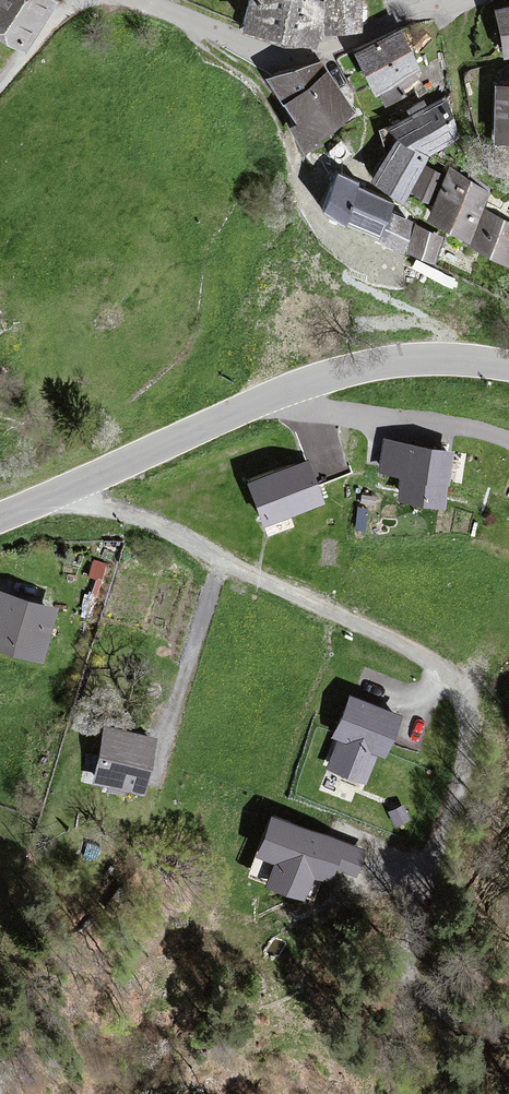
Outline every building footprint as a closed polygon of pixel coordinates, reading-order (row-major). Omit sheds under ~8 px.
[(16,50),(46,0),(0,0),(0,40),(16,50)] [(235,28),(308,47),(318,4),(300,0),(242,0),(235,28)] [(357,28),(358,0),(328,0),(328,27),(357,28)] [(490,12),(498,58),(508,56),(508,8),(490,12)] [(414,72),(395,33),(351,53),(368,91),(414,72)] [(420,82),(412,85),(418,96),(448,80),(445,55),(415,72),(420,82)] [(349,114),(316,63),(263,77),(292,122),(284,127),(297,148),(349,114)] [(488,85),(487,88),(487,142),(508,142),(508,86),(488,85)] [(389,130),(424,155),(456,140),(440,106),(389,130)] [(419,159),(390,141),(365,181),(394,199),(419,159)] [(503,175),(508,159),(508,149),(489,146),(487,168),(503,175)] [(353,176),(327,165),(306,211),(391,248),(403,220),(383,211),(388,200),(350,184),(353,176)] [(435,176),(421,168),(408,193),(422,201),(435,176)] [(482,194),(446,173),(420,217),(459,240),(478,210),(474,207),(482,194)] [(481,213),(464,243),(503,266),(508,255),(508,229),(481,213)] [(437,239),(411,228),(402,251),(427,261),(437,239)] [(400,492),(439,499),(447,450),(408,444),(400,492)] [(258,508),(322,494),(312,450),(249,464),(258,508)] [(0,594),(0,646),(35,655),(47,607),(0,594)] [(396,718),(345,698),(329,739),(335,742),(324,769),(361,784),(373,755),(380,758),(396,718)] [(144,736),(96,728),(85,785),(133,793),(144,736)] [(329,873),(346,834),(271,802),(252,845),(269,853),(261,872),(305,890),(314,867),(329,873)]
